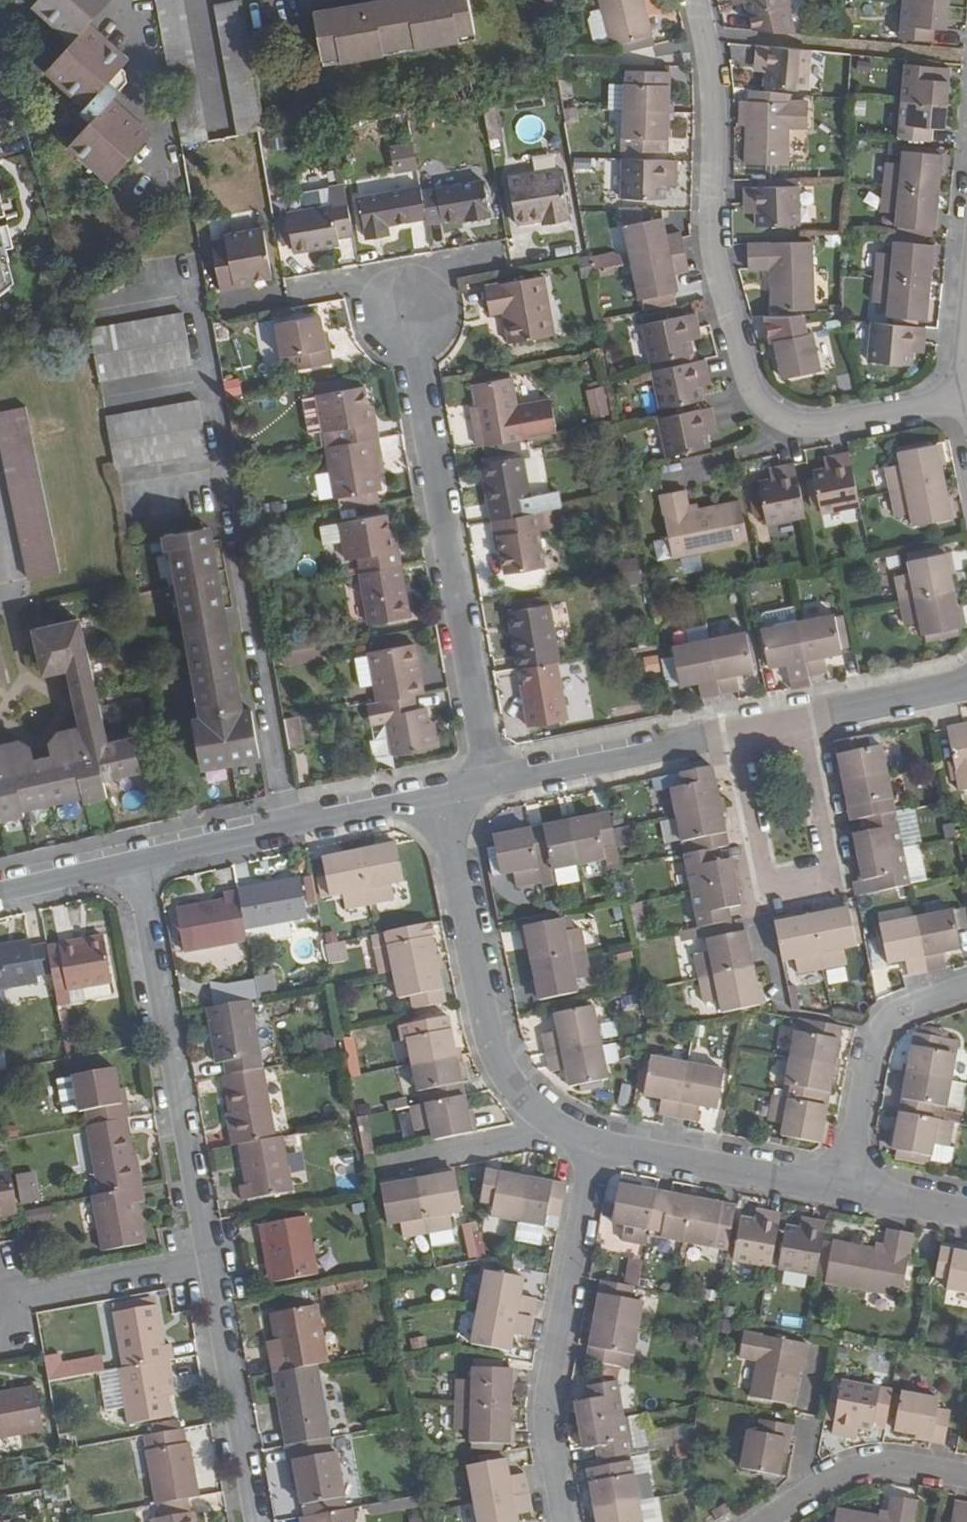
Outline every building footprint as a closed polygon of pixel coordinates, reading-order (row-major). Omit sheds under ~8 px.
[(37,3),(76,40),(48,69),(87,105),(81,111),(92,120),(69,144),(108,181),(149,137),(147,127),(115,96),(129,81),(127,70),(123,67),(127,63),(89,26),(112,1),(111,0),(40,0),(37,3)] [(182,145),(210,140),(185,0),(156,0),(182,145)] [(238,135),(260,131),(266,130),(243,0),(240,0),(215,4),(238,135)] [(375,2),(315,13),(325,65),(401,53),(478,39),(471,0),(375,0),(375,2)] [(605,10),(613,43),(613,46),(654,36),(645,0),(603,0),(605,10)] [(747,2),(753,30),(797,34),(789,0),(746,0),(747,2)] [(871,0),(868,0),(868,8),(883,9),(884,1),(871,0)] [(906,4),(950,9),(951,0),(906,0),(906,4)] [(935,29),(948,30),(950,9),(906,4),(903,39),(934,42),(935,29)] [(601,46),(613,43),(605,10),(591,14),(591,17),(589,21),(595,43),(601,46)] [(758,61),(768,62),(767,72),(766,85),(809,90),(813,51),(759,46),(758,61)] [(768,62),(758,61),(757,71),(767,72),(768,62)] [(939,68),(908,65),(904,101),(948,105),(951,82),(938,80),(939,68)] [(877,68),(862,67),(861,79),(876,80),(877,68)] [(626,82),(627,82),(627,86),(626,112),(671,113),(672,70),(626,69),(626,82)] [(567,76),(560,78),(566,110),(573,110),(567,76)] [(626,112),(627,86),(610,85),(610,111),(626,112)] [(850,87),(839,86),(838,99),(849,100),(850,87)] [(751,104),(793,104),(794,95),(753,91),(751,104)] [(933,127),(946,128),(948,105),(904,101),(901,139),(932,141),(933,127)] [(869,102),(859,102),(859,119),(869,119),(869,102)] [(748,164),(790,165),(790,128),(810,128),(810,104),(793,104),(751,104),(745,103),(745,119),(748,119),(748,164)] [(499,106),(485,108),(492,142),(505,140),(499,106)] [(625,151),(670,152),(671,113),(626,112),(625,137),(625,151)] [(389,146),(392,174),(416,171),(413,143),(389,146)] [(903,164),(888,163),(886,187),(920,190),(940,192),(944,154),(905,150),(903,164)] [(623,198),(667,199),(668,185),(668,175),(678,175),(679,160),(625,158),(623,198)] [(769,167),(769,179),(780,179),(780,168),(769,167)] [(570,214),(562,169),(510,178),(518,225),(543,221),(544,225),(573,220),(572,214),(570,214)] [(678,175),(668,175),(668,185),(678,185),(678,175)] [(800,179),(759,180),(760,189),(800,187),(800,179)] [(436,189),(423,192),(428,219),(429,224),(443,221),(443,220),(460,217),(467,216),(468,222),(492,218),(484,181),(436,190),(436,189)] [(287,215),(288,218),(294,251),(295,252),(341,244),(340,238),(353,235),(344,185),(330,188),(334,207),(287,215)] [(746,203),(757,202),(757,214),(758,227),(801,226),(800,187),(760,189),(746,189),(746,203)] [(898,226),(936,229),(940,192),(920,190),(886,187),(883,212),(898,214),(898,226)] [(423,188),(362,199),(367,235),(391,231),(391,226),(428,219),(423,192),(423,188)] [(757,202),(746,203),(747,215),(757,214),(757,202)] [(625,218),(627,227),(646,223),(643,214),(625,218)] [(288,218),(279,220),(284,252),(294,251),(288,218)] [(646,223),(627,227),(634,263),(686,251),(682,232),(668,235),(664,218),(646,223)] [(16,283),(0,221),(0,295),(16,283)] [(212,243),(221,292),(238,289),(237,284),(250,282),(272,278),(263,229),(226,235),(227,240),(212,243)] [(391,231),(367,235),(367,241),(392,236),(391,231)] [(894,254),(879,253),(877,279),(932,283),(935,245),(896,242),(894,254)] [(772,269),(773,311),(815,310),(815,304),(814,243),(749,245),(750,270),(772,269)] [(676,275),(690,272),(686,251),(634,263),(641,299),(680,291),(676,275)] [(590,261),(592,272),(634,263),(615,256),(590,261)] [(593,277),(592,272),(590,261),(589,257),(578,259),(581,279),(593,277)] [(113,289),(123,281),(113,269),(103,278),(113,289)] [(508,342),(555,334),(546,276),(487,287),(492,314),(503,312),(508,342)] [(889,317),(928,320),(932,283),(877,279),(875,303),(890,304),(889,317)] [(653,362),(696,354),(693,341),(691,329),(701,327),(698,313),(645,323),(653,362)] [(185,314),(91,331),(100,380),(193,364),(185,314)] [(293,370),(333,363),(331,349),(327,350),(326,343),(322,316),(277,325),(282,357),(291,356),(293,370)] [(613,319),(602,321),(604,332),(615,330),(613,319)] [(769,330),(771,343),(775,342),(783,379),(822,371),(815,333),(806,336),(803,322),(769,330)] [(870,362),(913,366),(915,353),(916,342),(926,343),(928,327),(873,323),(870,362)] [(701,327),(691,329),(693,341),(703,338),(701,327)] [(926,343),(916,342),(915,353),(925,353),(926,343)] [(662,408),(704,401),(702,387),(700,376),(710,374),(707,360),(655,371),(662,408)] [(710,374),(700,376),(702,387),(712,385),(710,374)] [(480,407),(473,409),(480,447),(483,446),(521,440),(557,433),(551,401),(520,407),(514,377),(476,384),(480,407)] [(604,386),(585,390),(591,418),(610,414),(604,386)] [(324,433),(338,431),(341,446),(380,439),(377,422),(371,424),(368,407),(365,388),(318,396),(324,433)] [(201,401),(107,418),(116,469),(210,452),(201,401)] [(374,406),(368,407),(371,424),(377,422),(374,406)] [(669,456),(711,449),(708,435),(707,423),(716,422),(713,407),(661,417),(669,456)] [(635,411),(621,415),(624,424),(637,421),(635,411)] [(716,422),(707,423),(708,435),(718,432),(716,422)] [(31,425),(0,432),(0,434),(28,565),(59,558),(31,425)] [(377,457),(382,456),(380,439),(341,446),(327,448),(336,500),(379,492),(382,492),(377,457)] [(485,458),(524,451),(521,440),(483,446),(485,458)] [(902,464),(887,468),(892,493),(946,481),(938,445),(899,453),(902,464)] [(814,472),(823,514),(862,507),(860,500),(851,453),(834,456),(836,467),(826,469),(814,472)] [(834,456),(824,458),(826,469),(836,467),(834,456)] [(524,457),(483,465),(493,521),(510,518),(534,514),(531,495),(524,457)] [(759,483),(767,526),(808,517),(797,463),(780,467),(782,477),(771,480),(759,483)] [(780,467),(770,469),(771,480),(782,477),(780,467)] [(915,526),(953,518),(946,481),(892,493),(897,517),(912,515),(915,526)] [(559,490),(531,495),(534,514),(537,513),(552,511),(563,509),(559,490)] [(750,543),(742,502),(699,511),(690,512),(688,505),(685,490),(661,495),(674,558),(750,543)] [(336,500),(338,511),(380,504),(379,492),(336,500)] [(285,498),(272,500),(275,515),(288,512),(285,498)] [(698,503),(688,505),(690,512),(699,511),(698,503)] [(552,511),(537,513),(540,530),(555,528),(552,511)] [(505,574),(546,567),(540,530),(537,513),(534,514),(510,518),(493,521),(497,539),(499,538),(505,574)] [(346,561),(360,558),(363,572),(403,566),(400,549),(393,550),(391,534),(388,515),(340,525),(340,526),(343,543),(346,561)] [(343,543),(340,526),(322,529),(325,546),(343,543)] [(244,709),(231,639),(211,531),(167,539),(168,549),(173,549),(202,717),(194,718),(204,769),(262,759),(252,708),(244,709)] [(397,533),(391,534),(393,550),(400,549),(397,533)] [(912,561),(945,554),(943,547),(911,554),(912,561)] [(912,573),(897,577),(902,602),(955,591),(947,554),(945,554),(912,561),(910,562),(912,573)] [(637,556),(616,560),(618,574),(640,570),(637,556)] [(371,625),(411,618),(403,566),(363,572),(361,573),(371,625)] [(640,570),(618,574),(621,588),(642,584),(640,570)] [(756,581),(746,583),(748,594),(758,592),(756,581)] [(960,628),(962,627),(955,591),(902,602),(906,626),(922,624),(924,635),(927,635),(960,628)] [(512,632),(517,632),(524,668),(558,662),(560,661),(550,605),(508,612),(512,632)] [(762,629),(798,622),(794,606),(763,612),(760,617),(762,629)] [(80,698),(86,737),(45,744),(54,792),(84,787),(85,793),(108,789),(105,771),(142,765),(136,728),(110,732),(104,694),(102,693),(100,680),(101,680),(94,639),(90,640),(84,607),(44,614),(49,648),(72,643),(78,684),(79,684),(82,697),(80,698)] [(835,615),(800,622),(811,675),(829,671),(826,656),(843,653),(842,650),(836,618),(835,615)] [(843,616),(836,618),(842,650),(849,649),(843,616)] [(787,664),(792,690),(813,686),(811,675),(800,622),(798,622),(762,629),(762,630),(769,668),(787,664)] [(960,628),(927,635),(928,642),(961,635),(960,628)] [(517,632),(512,632),(518,669),(524,668),(517,632)] [(747,632),(710,639),(720,693),(741,689),(738,675),(755,671),(747,632)] [(309,633),(270,640),(272,654),(312,648),(309,633)] [(699,683),(702,696),(720,693),(710,639),(673,647),(680,686),(699,683)] [(416,646),(370,653),(378,702),(384,701),(415,696),(425,694),(416,646)] [(658,655),(645,657),(648,674),(661,672),(658,655)] [(671,658),(662,659),(664,687),(674,686),(671,658)] [(526,684),(528,694),(523,695),(529,728),(569,721),(558,662),(524,668),(526,684)] [(415,696),(384,701),(378,702),(367,704),(369,719),(386,715),(387,720),(394,756),(435,749),(431,723),(428,707),(417,709),(415,696)] [(386,715),(369,719),(370,724),(387,720),(386,715)] [(291,748),(305,746),(300,717),(286,721),(291,748)] [(436,722),(431,723),(435,749),(440,748),(436,722)] [(963,727),(947,730),(959,794),(966,792),(966,730),(964,731),(963,727)] [(24,798),(54,792),(45,744),(3,751),(0,736),(0,802),(1,809),(24,804),(24,798)] [(867,738),(833,744),(841,784),(886,775),(880,747),(870,750),(867,738)] [(653,794),(671,790),(676,817),(722,807),(715,769),(680,775),(651,781),(653,794)] [(886,775),(841,784),(849,823),(860,821),(882,817),(879,803),(892,801),(886,775)] [(200,807),(197,796),(181,801),(183,811),(200,807)] [(681,844),(694,841),(696,854),(717,849),(730,847),(722,807),(676,817),(681,844)] [(609,814),(570,822),(578,867),(605,861),(607,869),(620,867),(616,846),(612,831),(609,814)] [(863,835),(852,837),(857,860),(902,851),(894,815),(882,817),(860,821),(863,835)] [(621,816),(610,819),(612,831),(623,828),(621,816)] [(570,822),(531,830),(537,862),(549,860),(551,871),(578,867),(570,822)] [(492,838),(494,846),(500,876),(512,873),(516,888),(541,883),(537,862),(531,830),(492,838)] [(618,834),(620,847),(630,846),(628,832),(618,834)] [(395,846),(359,853),(371,905),(394,901),(391,885),(403,883),(395,846)] [(494,846),(486,847),(492,876),(500,876),(494,846)] [(696,854),(684,856),(692,893),(737,885),(733,860),(720,863),(717,849),(696,854)] [(902,851),(857,860),(861,883),(861,884),(864,896),(877,894),(910,887),(908,878),(902,851)] [(342,896),(345,910),(371,905),(359,853),(323,860),(327,879),(330,898),(342,896)] [(549,860),(537,862),(541,883),(553,881),(551,871),(549,860)] [(608,877),(622,874),(621,869),(620,867),(607,869),(608,877)] [(918,876),(908,878),(910,887),(919,885),(918,876)] [(330,898),(327,879),(316,881),(320,901),(331,899),(330,898)] [(300,881),(238,893),(245,930),(289,922),(307,919),(300,881)] [(632,882),(624,884),(624,885),(627,899),(628,903),(636,902),(632,882)] [(864,896),(861,884),(861,883),(852,885),(855,898),(856,898),(864,896)] [(615,887),(618,901),(627,899),(624,885),(615,887)] [(737,885),(692,893),(699,930),(732,924),(729,910),(742,907),(737,885)] [(176,911),(185,954),(247,942),(245,930),(238,893),(238,892),(224,895),(225,902),(176,911)] [(621,910),(612,912),(615,924),(624,922),(621,910)] [(853,910),(849,911),(856,948),(861,947),(853,910)] [(849,911),(811,919),(822,972),(847,968),(844,951),(856,948),(849,911)] [(953,913),(957,933),(966,931),(966,924),(964,911),(953,913)] [(953,913),(916,920),(927,973),(946,970),(943,954),(961,950),(957,933),(953,913)] [(562,921),(561,916),(528,922),(529,927),(562,921)] [(811,919),(774,925),(782,963),(793,961),(797,977),(822,972),(811,919)] [(905,961),(908,977),(927,973),(916,920),(879,927),(887,964),(905,961)] [(529,927),(524,928),(531,965),(586,954),(581,930),(565,933),(562,921),(529,927)] [(710,953),(695,956),(700,980),(754,970),(747,933),(745,921),(732,924),(700,930),(702,940),(707,941),(710,953)] [(289,922),(245,930),(247,942),(248,947),(292,938),(289,922)] [(430,925),(397,932),(378,936),(377,936),(379,949),(373,951),(378,977),(394,975),(438,966),(430,925)] [(702,940),(700,930),(678,935),(680,945),(702,940)] [(75,942),(59,945),(59,948),(47,950),(52,976),(55,993),(68,992),(112,984),(104,942),(103,937),(75,942)] [(29,940),(4,945),(5,953),(31,948),(29,940)] [(335,944),(325,946),(328,966),(338,964),(335,944)] [(0,946),(0,991),(37,984),(36,978),(52,976),(47,950),(46,945),(31,948),(5,953),(4,945),(0,946)] [(615,952),(618,965),(633,961),(630,948),(615,952)] [(575,983),(591,980),(586,954),(531,965),(539,1002),(577,994),(575,983)] [(412,1010),(445,1004),(438,966),(394,975),(399,1000),(410,998),(412,1010)] [(720,1002),(722,1014),(761,1006),(754,970),(700,980),(705,1004),(720,1002)] [(254,979),(254,981),(258,1001),(276,998),(272,978),(272,976),(254,979)] [(250,1002),(258,1001),(254,982),(228,988),(231,1005),(250,1002)] [(114,997),(112,984),(68,992),(55,993),(57,1007),(114,997)] [(795,987),(787,989),(792,1012),(800,1014),(795,987)] [(218,1066),(223,1065),(226,1078),(263,1071),(250,1002),(208,1010),(218,1066)] [(558,1033),(543,1036),(548,1054),(601,1044),(593,1009),(555,1016),(558,1033)] [(457,1058),(449,1019),(397,1029),(401,1044),(407,1042),(412,1067),(457,1058)] [(806,1036),(796,1034),(791,1060),(835,1068),(843,1028),(808,1022),(806,1036)] [(943,1053),(946,1041),(930,1038),(931,1032),(924,1031),(923,1036),(915,1035),(908,1074),(951,1083),(956,1056),(943,1053)] [(333,1037),(309,1041),(313,1059),(337,1055),(333,1037)] [(569,1089),(608,1081),(601,1044),(548,1054),(552,1073),(565,1070),(569,1089)] [(352,1058),(354,1073),(364,1072),(362,1057),(352,1058)] [(417,1094),(431,1091),(433,1104),(465,1097),(457,1058),(412,1067),(417,1094)] [(651,1059),(651,1063),(645,1093),(644,1097),(662,1100),(659,1115),(679,1119),(689,1066),(651,1059)] [(786,1088),(796,1089),(794,1101),(828,1107),(835,1068),(791,1060),(786,1088)] [(651,1063),(644,1061),(638,1091),(645,1093),(651,1063)] [(724,1072),(689,1066),(679,1119),(697,1122),(700,1107),(717,1110),(724,1072)] [(79,1114),(86,1113),(89,1128),(126,1121),(132,1119),(129,1104),(123,1106),(120,1089),(116,1069),(72,1078),(79,1114)] [(226,1078),(224,1079),(230,1114),(237,1147),(239,1146),(275,1140),(263,1071),(226,1078)] [(951,1083),(908,1074),(901,1114),(932,1120),(934,1107),(945,1109),(951,1083)] [(62,1114),(78,1111),(72,1078),(55,1080),(62,1114)] [(126,1088),(120,1089),(123,1106),(129,1104),(126,1088)] [(415,1133),(431,1130),(433,1142),(472,1135),(465,1097),(433,1104),(411,1108),(415,1133)] [(785,1125),(783,1138),(819,1146),(821,1145),(828,1107),(794,1101),(774,1097),(769,1123),(785,1125)] [(388,1113),(408,1109),(407,1101),(386,1105),(388,1113)] [(369,1107),(355,1109),(356,1119),(371,1116),(369,1107)] [(945,1113),(945,1109),(934,1107),(932,1120),(953,1124),(961,1125),(963,1117),(945,1113)] [(230,1114),(225,1115),(231,1147),(237,1147),(230,1114)] [(901,1114),(894,1152),(897,1152),(926,1158),(930,1158),(933,1145),(948,1148),(953,1124),(932,1120),(901,1114)] [(89,1128),(87,1128),(100,1196),(141,1188),(136,1156),(132,1156),(126,1121),(89,1128)] [(241,1202),(292,1194),(283,1138),(275,1140),(239,1146),(246,1188),(239,1189),(241,1202)] [(361,1147),(363,1156),(374,1153),(373,1145),(361,1147)] [(953,1149),(948,1148),(933,1145),(930,1158),(930,1162),(945,1166),(951,1160),(953,1149)] [(926,1158),(897,1152),(896,1159),(925,1165),(926,1158)] [(353,1153),(333,1155),(335,1174),(355,1173),(353,1153)] [(20,1203),(40,1201),(35,1171),(15,1174),(20,1203)] [(493,1206),(491,1220),(518,1225),(526,1179),(487,1172),(481,1205),(493,1206)] [(0,1175),(0,1215),(18,1211),(11,1173),(0,1175)] [(455,1175),(419,1182),(428,1234),(451,1230),(449,1216),(461,1213),(455,1175)] [(566,1187),(526,1179),(518,1225),(544,1229),(547,1216),(560,1218),(566,1187)] [(400,1224),(403,1239),(428,1234),(419,1182),(381,1187),(388,1226),(400,1224)] [(624,1226),(622,1242),(647,1247),(649,1237),(651,1226),(656,1193),(620,1186),(613,1224),(624,1226)] [(138,1203),(145,1202),(143,1188),(141,1188),(100,1196),(93,1197),(103,1252),(145,1245),(138,1203)] [(696,1201),(656,1193),(651,1226),(649,1237),(662,1239),(688,1243),(696,1201)] [(736,1208),(696,1201),(688,1243),(715,1248),(717,1237),(730,1240),(736,1208)] [(29,1228),(54,1219),(48,1203),(23,1213),(29,1228)] [(351,1208),(352,1217),(365,1215),(364,1206),(351,1208)] [(18,1211),(0,1215),(0,1220),(19,1217),(18,1211)] [(767,1214),(756,1212),(754,1223),(766,1225),(767,1214)] [(741,1221),(732,1263),(771,1269),(781,1216),(767,1214),(766,1225),(754,1223),(741,1221)] [(263,1243),(267,1242),(275,1284),(318,1277),(307,1218),(260,1226),(263,1243)] [(813,1222),(802,1220),(799,1231),(811,1232),(813,1222)] [(787,1228),(778,1271),(817,1277),(827,1225),(813,1222),(811,1232),(799,1231),(787,1228)] [(913,1236),(888,1231),(886,1247),(884,1253),(874,1251),(833,1243),(826,1284),(902,1297),(913,1236)] [(267,1242),(263,1243),(271,1285),(275,1284),(267,1242)] [(886,1247),(875,1244),(874,1251),(884,1253),(886,1247)] [(941,1246),(935,1277),(949,1280),(947,1290),(966,1293),(966,1254),(954,1251),(954,1249),(941,1246)] [(465,1265),(476,1263),(474,1252),(463,1255),(465,1265)] [(624,1281),(637,1283),(640,1260),(627,1258),(624,1281)] [(523,1279),(486,1273),(479,1310),(531,1319),(535,1300),(520,1298),(523,1279)] [(633,1288),(603,1282),(595,1322),(638,1330),(643,1303),(631,1301),(633,1288)] [(641,1282),(640,1289),(652,1292),(654,1284),(641,1282)] [(335,1287),(319,1289),(321,1300),(336,1297),(335,1287)] [(709,1293),(707,1302),(717,1304),(719,1295),(709,1293)] [(156,1308),(114,1315),(124,1370),(169,1362),(174,1360),(172,1346),(163,1347),(156,1308)] [(318,1308),(272,1315),(277,1343),(279,1353),(269,1355),(273,1374),(274,1374),(317,1367),(329,1365),(318,1308)] [(724,1309),(722,1318),(733,1319),(735,1310),(724,1309)] [(513,1335),(527,1338),(531,1319),(479,1310),(472,1346),(510,1353),(513,1335)] [(638,1330),(595,1322),(587,1362),(604,1365),(619,1368),(630,1370),(638,1330)] [(799,1370),(802,1371),(806,1346),(744,1334),(740,1359),(758,1363),(751,1399),(792,1407),(799,1370)] [(277,1343),(267,1344),(269,1355),(279,1353),(277,1343)] [(848,1368),(853,1344),(842,1343),(837,1366),(848,1368)] [(70,1355),(49,1358),(51,1374),(72,1371),(70,1355)] [(164,1379),(172,1378),(169,1362),(124,1370),(119,1371),(128,1425),(171,1418),(164,1379)] [(588,1402),(577,1405),(582,1427),(623,1420),(616,1383),(619,1368),(604,1365),(600,1386),(585,1389),(588,1402)] [(317,1367),(274,1374),(286,1447),(330,1439),(317,1367)] [(472,1381),(458,1382),(457,1406),(511,1408),(513,1370),(473,1370),(472,1381)] [(49,1384),(52,1401),(64,1399),(61,1382),(49,1384)] [(832,1393),(833,1393),(828,1422),(835,1423),(842,1385),(833,1383),(832,1393)] [(887,1425),(893,1393),(879,1391),(842,1384),(842,1385),(835,1423),(833,1435),(846,1438),(848,1428),(857,1430),(871,1432),(873,1422),(887,1425)] [(43,1432),(36,1388),(0,1394),(0,1440),(43,1432)] [(902,1394),(895,1433),(918,1437),(932,1440),(937,1411),(938,1400),(902,1394)] [(471,1444),(510,1445),(511,1408),(457,1406),(456,1431),(471,1432),(471,1444)] [(951,1414),(937,1411),(932,1440),(931,1445),(944,1447),(951,1414)] [(586,1450),(597,1449),(599,1462),(619,1459),(630,1457),(649,1453),(643,1417),(623,1420),(582,1427),(586,1450)] [(741,1471),(779,1477),(783,1454),(785,1439),(792,1441),(794,1427),(761,1421),(758,1434),(748,1433),(741,1471)] [(886,1430),(887,1425),(873,1422),(872,1428),(886,1430)] [(857,1430),(848,1428),(846,1438),(855,1439),(857,1430)] [(69,1430),(58,1432),(62,1453),(73,1451),(69,1430)] [(184,1430),(144,1437),(157,1506),(187,1500),(198,1498),(189,1444),(187,1444),(184,1430)] [(287,1462),(294,1461),(296,1473),(302,1506),(345,1499),(337,1453),(335,1453),(332,1438),(330,1439),(286,1447),(284,1447),(287,1462)] [(792,1441),(785,1439),(783,1454),(789,1455),(792,1441)] [(692,1445),(675,1448),(677,1461),(689,1460),(692,1445)] [(601,1469),(589,1471),(596,1511),(639,1503),(657,1500),(652,1472),(649,1453),(630,1457),(619,1459),(620,1465),(601,1469)] [(619,1459),(599,1462),(601,1469),(620,1465),(619,1459)] [(294,1461),(287,1462),(289,1474),(296,1473),(294,1461)] [(509,1462),(470,1468),(476,1504),(527,1495),(524,1474),(512,1476),(509,1462)] [(530,1515),(527,1495),(476,1504),(479,1521),(519,1521),(518,1517),(530,1515)] [(420,1508),(418,1498),(369,1507),(370,1517),(420,1508)] [(892,1498),(889,1513),(888,1520),(878,1518),(837,1512),(835,1521),(914,1521),(917,1502),(892,1498)] [(190,1515),(187,1500),(157,1506),(156,1506),(158,1519),(190,1515)] [(597,1521),(643,1521),(639,1503),(596,1511),(597,1521)] [(955,1503),(952,1521),(966,1521),(966,1505),(955,1503)] [(729,1513),(726,1507),(712,1514),(716,1520),(729,1513)] [(351,1510),(299,1518),(300,1521),(354,1521),(351,1510)] [(151,1520),(152,1521),(195,1521),(193,1514),(190,1515),(158,1519),(151,1520)]
